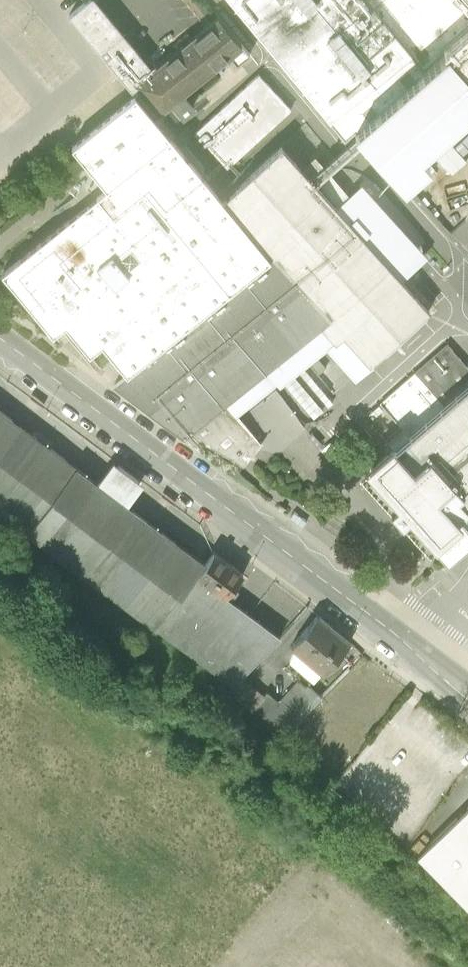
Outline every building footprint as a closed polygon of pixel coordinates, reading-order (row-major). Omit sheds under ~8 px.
[(72,18),(131,90),(133,88),(141,96),(160,119),(175,106),(188,96),(229,60),(245,46),(222,16),(156,69),(99,0),(90,0),(85,4),(72,18)] [(342,137),(351,130),(423,69),(364,0),(225,0),(342,137)] [(467,27),(467,0),(364,0),(423,69),(467,27)] [(351,130),(403,188),(407,185),(430,165),(421,154),(467,113),(467,27),(423,69),(351,130)] [(252,55),(245,46),(229,60),(231,63),(235,60),(240,66),(252,55)] [(131,378),(276,260),(228,203),(160,119),(141,96),(77,146),(85,156),(112,189),(90,207),(5,277),(55,340),(67,330),(91,358),(104,347),(131,378)] [(200,109),(188,96),(175,106),(187,120),(200,109)] [(287,148),(228,203),(276,260),(278,258),(333,321),(324,330),(340,345),(348,338),(375,368),(436,313),(407,281),(340,207),(305,168),(287,148)] [(112,189),(85,156),(73,180),(68,190),(80,199),(90,207),(112,189)] [(340,207),(352,196),(317,157),(305,168),(340,207)] [(340,207),(407,281),(431,259),(365,184),(352,196),(340,207)] [(131,378),(117,396),(184,444),(227,407),(251,390),(267,377),(324,330),(333,321),(278,258),(276,260),(131,378)] [(409,437),(467,384),(467,367),(449,347),(382,407),(409,437)] [(394,450),(457,520),(467,510),(467,384),(409,437),(394,450)] [(264,447),(227,407),(184,444),(202,455),(207,448),(244,467),(264,447)] [(28,536),(76,472),(0,415),(0,515),(28,536)] [(368,474),(397,506),(391,511),(404,525),(408,522),(450,568),(467,551),(467,532),(457,520),(394,450),(375,467),(368,474)] [(100,489),(131,513),(145,492),(115,469),(100,489)] [(100,489),(76,472),(28,536),(158,633),(197,580),(205,569),(131,513),(100,489)] [(457,520),(467,532),(467,510),(457,520)] [(215,557),(205,569),(197,580),(226,602),(232,594),(234,590),(243,579),(215,557)] [(230,605),(226,602),(197,580),(158,633),(157,634),(233,690),(241,681),(279,642),(237,611),(230,605)] [(236,592),(234,590),(232,594),(226,602),(230,605),(238,593),(236,592)] [(355,646),(317,618),(292,652),(329,680),(355,646)] [(322,700),(310,713),(328,730),(331,733),(343,721),(348,725),(361,712),(372,723),(390,705),(352,669),(322,700)] [(310,713),(322,700),(299,681),(280,704),(269,695),(265,698),(241,681),(233,690),(228,695),(286,738),(300,724),(310,713)] [(318,741),(328,730),(310,713),(300,724),(318,741)] [(462,816),(418,859),(467,911),(467,810),(462,816)]
